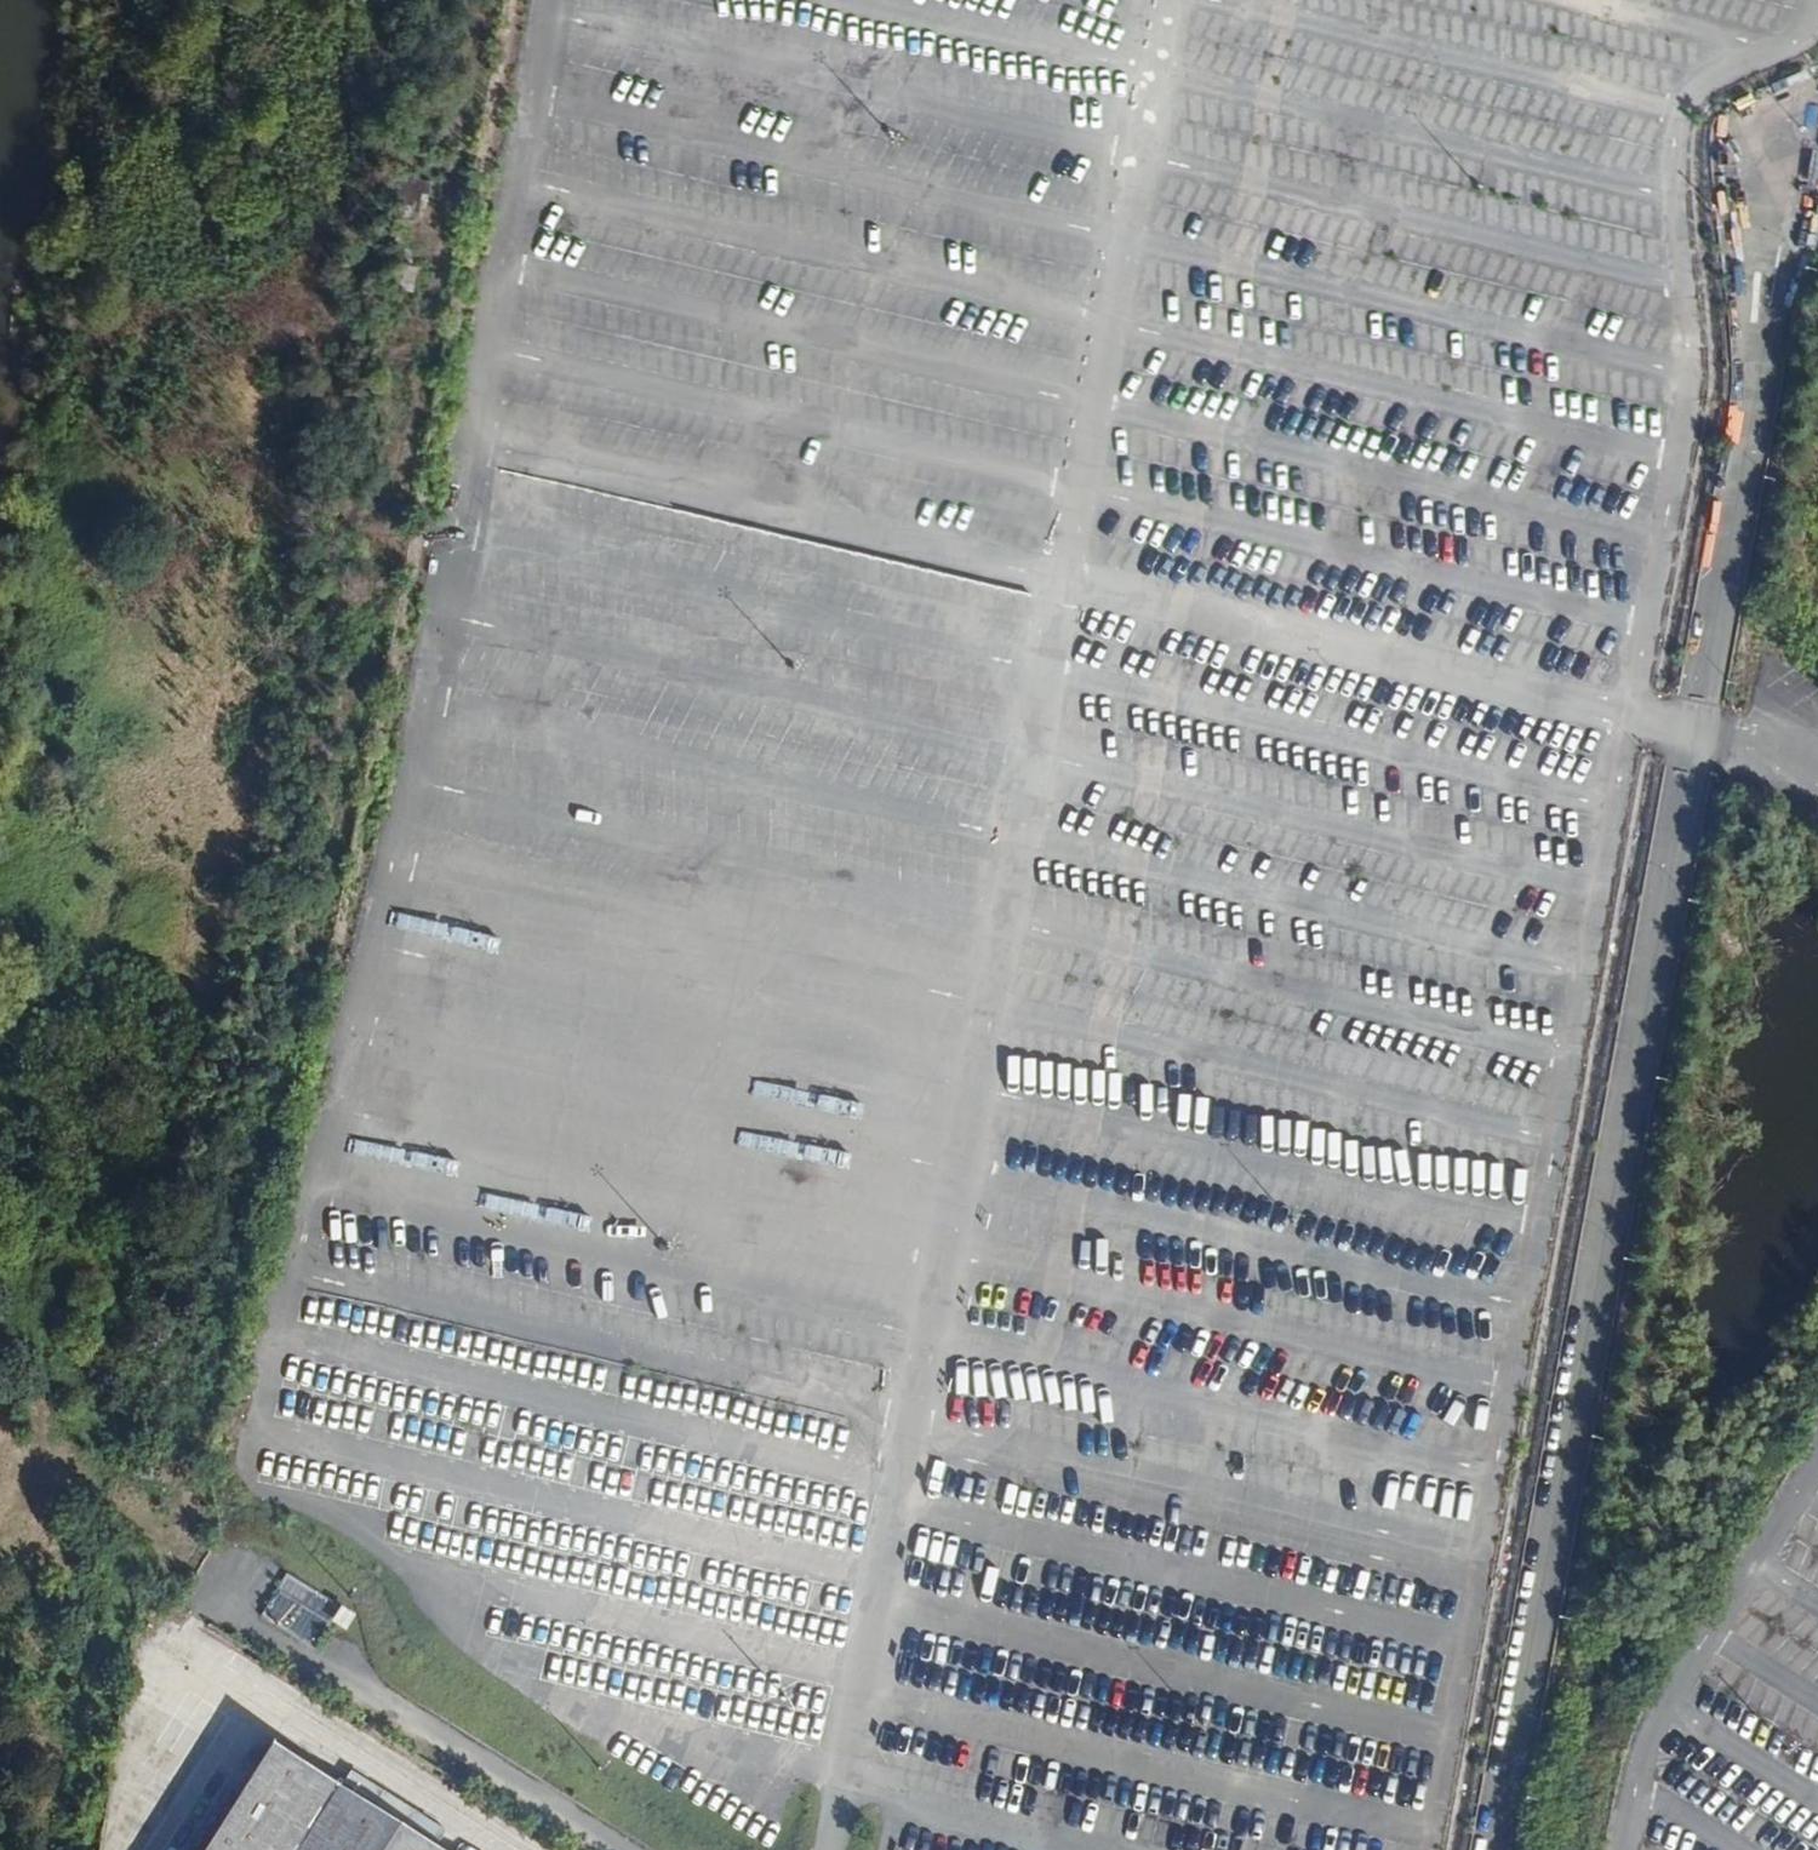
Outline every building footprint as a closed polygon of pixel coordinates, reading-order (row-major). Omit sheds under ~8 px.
[(263,1617),(316,1649),(342,1605),(289,1573),(263,1617)] [(273,1739),(204,1849),(450,1849),(273,1739)]
